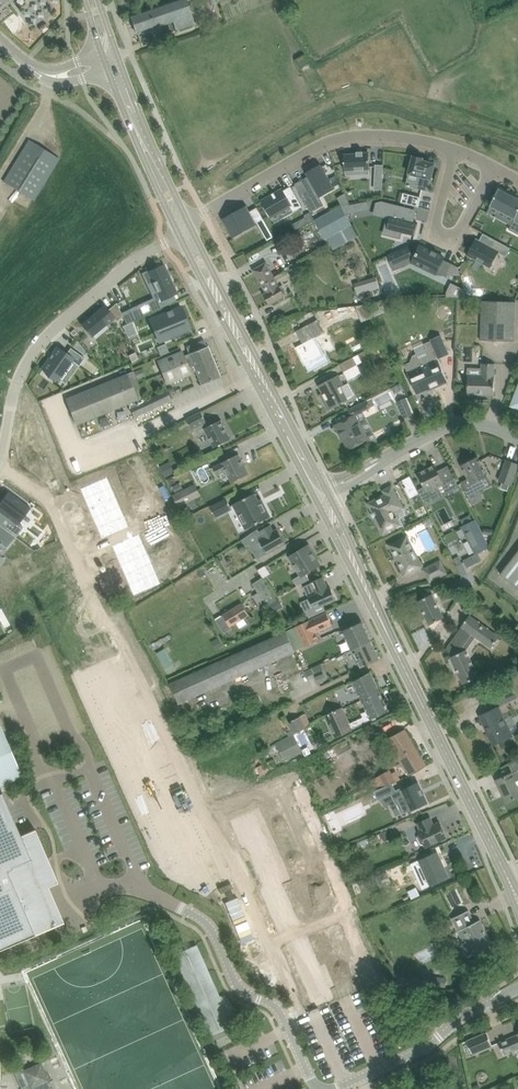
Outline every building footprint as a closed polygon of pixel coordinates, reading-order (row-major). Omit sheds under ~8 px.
[(141,11),(130,15),(137,33),(140,41),(151,38),(148,29),(172,21),(175,30),(194,23),(186,0),(174,0),(141,11)] [(303,58),(297,62),(301,69),(307,66),(303,58)] [(29,140),(23,149),(3,181),(34,200),(59,159),(29,140)] [(357,153),(344,154),(345,170),(346,170),(357,170),(357,174),(369,173),(369,174),(370,174),(369,152),(363,152),(363,151),(362,151),(362,152),(358,153),(358,152),(357,152),(357,153)] [(413,155),(409,173),(420,176),(417,188),(428,191),(435,163),(423,160),(423,158),(413,155)] [(295,183),(295,184),(311,212),(324,205),(320,198),(320,197),(319,194),(333,187),(334,189),(335,189),(321,164),(320,164),(320,165),(307,173),(306,172),(305,173),(307,176),(306,177),(308,179),(297,186),(295,183)] [(375,164),(375,178),(383,179),(384,165),(375,164)] [(349,201),(381,196),(379,182),(347,187),(349,201)] [(272,194),(262,200),(265,206),(263,207),(269,217),(271,216),(272,217),(290,207),(293,212),(303,207),(296,195),(291,186),(283,191),(277,194),(275,192),(275,193),(274,192),(274,193),(273,194),(272,194)] [(491,205),(515,218),(511,225),(509,229),(517,234),(517,198),(499,189),(491,205)] [(403,193),(401,202),(418,206),(420,197),(403,193)] [(376,202),(373,212),(390,217),(387,229),(396,231),(394,237),(400,239),(402,232),(415,236),(418,223),(414,222),(411,221),(413,217),(407,215),(409,208),(382,201),(376,202)] [(223,219),(222,219),(233,238),(233,236),(256,223),(257,224),(257,223),(250,211),(247,205),(246,205),(246,207),(243,208),(226,218),(223,220),(223,219)] [(315,220),(314,220),(325,240),(327,239),(352,225),(346,214),(342,207),(341,205),(315,220)] [(351,206),(342,207),(346,214),(352,213),(351,206)] [(306,217),(293,224),(296,230),(314,220),(315,220),(310,212),(305,215),(306,217)] [(352,225),(327,239),(333,250),(358,236),(352,225)] [(271,231),(264,235),(267,240),(274,237),(271,231)] [(477,239),(468,255),(490,267),(498,252),(506,256),(511,248),(495,239),(491,247),(479,241),(477,239)] [(408,248),(389,256),(392,261),(394,266),(407,260),(436,273),(443,259),(444,257),(438,254),(439,253),(438,253),(437,254),(433,252),(433,250),(432,250),(432,251),(421,246),(418,253),(417,252),(416,255),(417,256),(415,259),(413,258),(408,248)] [(263,265),(253,270),(263,287),(266,293),(264,294),(270,304),(278,300),(280,302),(285,299),(285,296),(284,294),(287,293),(282,285),(280,286),(279,286),(276,280),(286,274),(284,269),(273,275),(266,263),(263,265)] [(451,263),(445,275),(461,276),(459,267),(451,263)] [(155,268),(144,273),(149,284),(154,281),(159,291),(156,292),(159,298),(148,303),(152,312),(173,302),(173,301),(172,302),(169,294),(175,291),(173,288),(174,287),(171,282),(168,277),(169,276),(163,265),(161,266),(158,268),(157,267),(157,268),(156,266),(154,267),(155,268)] [(376,277),(354,284),(357,295),(379,288),(376,277)] [(514,341),(516,302),(482,300),(480,340),(514,341)] [(104,304),(81,324),(82,324),(86,328),(93,336),(106,325),(114,318),(117,321),(123,316),(116,303),(108,309),(104,304)] [(368,304),(356,305),(362,321),(373,316),(369,307),(368,304)] [(377,304),(369,307),(373,316),(381,313),(377,304)] [(156,332),(155,332),(159,342),(168,338),(169,340),(181,335),(181,333),(177,324),(186,321),(187,321),(181,306),(156,317),(157,317),(162,330),(156,332)] [(129,309),(121,312),(126,324),(135,320),(129,309)] [(306,341),(296,347),(305,364),(309,372),(316,369),(330,361),(325,352),(322,354),(318,347),(321,346),(328,342),(323,333),(325,333),(318,319),(306,326),(310,333),(303,336),(306,341)] [(422,368),(408,374),(417,394),(432,387),(433,388),(448,382),(438,361),(437,358),(439,357),(439,358),(448,354),(441,336),(431,340),(432,341),(424,344),(426,349),(416,354),(422,368)] [(204,340),(194,344),(186,347),(189,353),(192,360),(194,366),(201,384),(220,376),(207,346),(204,340)] [(85,350),(77,341),(73,346),(83,353),(85,350)] [(118,342),(101,347),(108,368),(133,360),(129,345),(120,347),(118,342)] [(166,345),(157,348),(161,356),(169,353),(166,345)] [(50,357),(42,368),(59,380),(59,379),(71,361),(78,366),(79,367),(85,358),(70,348),(66,353),(57,347),(52,354),(51,354),(51,355),(52,355),(50,357),(50,356),(49,357),(50,357)] [(158,361),(162,372),(192,360),(189,353),(189,355),(184,357),(182,351),(158,361)] [(344,372),(357,365),(353,357),(340,364),(344,372)] [(192,360),(162,372),(167,383),(191,373),(189,368),(194,366),(192,360)] [(378,363),(377,366),(378,368),(379,370),(382,371),(385,370),(387,369),(387,366),(387,363),(385,361),(383,361),(380,361),(378,363)] [(468,375),(468,383),(468,394),(494,395),(495,384),(495,377),(494,377),(495,363),(482,363),(482,375),(468,375)] [(140,368),(133,371),(137,379),(144,377),(140,368)] [(134,417),(170,400),(166,390),(145,400),(137,379),(133,371),(66,399),(76,425),(128,403),(129,406),(128,407),(134,417)] [(338,376),(329,381),(319,386),(326,399),(323,400),(328,409),(347,399),(347,398),(352,396),(353,393),(348,384),(345,383),(341,386),(340,385),(343,384),(338,376)] [(400,384),(391,388),(394,395),(403,390),(400,384)] [(346,420),(336,425),(349,449),(367,439),(362,430),(355,416),(371,408),(370,406),(374,404),(371,398),(367,400),(348,410),(352,417),(346,420)] [(397,402),(404,419),(413,415),(406,398),(397,402)] [(142,414),(145,422),(151,419),(148,411),(142,414)] [(206,422),(201,411),(186,419),(192,430),(194,429),(196,433),(204,428),(214,448),(231,439),(221,420),(208,426),(206,422)] [(249,474),(238,454),(221,463),(222,463),(213,467),(216,473),(224,468),(232,483),(249,474)] [(468,478),(461,482),(466,492),(468,497),(480,491),(478,486),(482,484),(479,479),(487,475),(483,467),(478,457),(470,461),(469,460),(463,463),(464,464),(462,465),(468,478)] [(503,470),(499,480),(512,485),(517,467),(517,464),(507,460),(503,470)] [(167,463),(160,466),(165,477),(172,474),(167,463)] [(425,486),(417,490),(422,500),(425,505),(441,497),(436,487),(444,483),(438,471),(435,465),(427,469),(426,468),(420,471),(420,472),(418,473),(425,486)] [(448,466),(438,471),(444,483),(449,493),(459,487),(448,466)] [(118,474),(113,476),(116,484),(121,482),(118,474)] [(106,476),(80,487),(84,497),(111,486),(106,476)] [(411,477),(403,481),(407,487),(414,483),(411,477)] [(121,482),(116,484),(119,491),(124,489),(121,482)] [(181,489),(178,483),(173,486),(176,492),(181,489)] [(195,485),(185,490),(174,496),(179,506),(200,495),(195,485)] [(111,486),(84,497),(89,507),(115,496),(111,486)] [(375,517),(383,534),(397,527),(398,528),(404,526),(400,518),(398,519),(394,512),(403,507),(392,486),(383,490),(385,494),(368,503),(372,512),(374,511),(377,516),(375,517)] [(3,514),(0,517),(0,525),(16,537),(23,527),(18,523),(30,508),(31,508),(8,491),(8,492),(0,502),(0,512),(3,514)] [(255,493),(245,498),(233,504),(246,530),(268,518),(267,516),(268,515),(269,513),(267,509),(264,508),(263,509),(255,493)] [(126,494),(121,496),(124,503),(129,501),(126,494)] [(115,496),(89,507),(93,517),(119,505),(115,496)] [(232,509),(226,497),(209,506),(215,517),(232,509)] [(129,501),(124,503),(127,510),(132,508),(129,501)] [(119,505),(93,517),(97,526),(123,515),(119,505)] [(123,515),(97,526),(101,537),(128,525),(123,515)] [(175,517),(170,519),(173,526),(178,524),(175,517)] [(461,527),(475,554),(489,547),(476,520),(461,527)] [(6,548),(16,537),(0,525),(0,543),(6,548)] [(271,525),(259,531),(262,537),(260,539),(268,553),(286,543),(277,529),(274,531),(271,525)] [(180,529),(175,531),(178,539),(183,537),(180,529)] [(138,533),(112,544),(116,554),(142,543),(138,533)] [(407,535),(399,540),(389,545),(405,576),(423,567),(407,535)] [(183,537),(178,539),(182,546),(187,544),(183,537)] [(142,543),(116,554),(120,564),(147,553),(142,543)] [(321,565),(308,545),(289,556),(300,575),(293,579),(297,586),(310,579),(306,574),(321,565)] [(189,549),(184,551),(187,558),(192,556),(189,549)] [(517,587),(517,551),(501,574),(517,587)] [(147,553),(120,564),(125,574),(151,562),(147,553)] [(478,553),(465,560),(469,567),(482,560),(478,553)] [(192,556),(187,558),(190,566),(195,563),(192,556)] [(458,556),(453,559),(456,566),(462,563),(458,556)] [(440,560),(424,569),(430,582),(447,573),(440,560)] [(151,562),(125,574),(129,583),(155,572),(151,562)] [(259,570),(264,578),(269,574),(264,567),(259,570)] [(155,572),(129,583),(133,593),(159,582),(155,572)] [(253,584),(258,593),(263,600),(273,593),(263,577),(253,584)] [(328,589),(323,577),(311,583),(303,587),(309,598),(301,602),(307,616),(308,615),(310,618),(326,611),(323,605),(336,600),(330,587),(328,589)] [(263,600),(258,593),(253,596),(257,603),(263,600)] [(432,594),(418,601),(430,625),(444,617),(432,594)] [(242,603),(223,615),(229,624),(230,626),(240,620),(249,615),(242,603)] [(0,609),(0,620),(4,628),(10,624),(1,608),(0,609)] [(316,632),(332,625),(327,613),(296,627),(305,646),(319,640),(316,632)] [(462,627),(457,633),(468,641),(472,634),(491,648),(499,637),(478,621),(470,615),(462,626),(462,627)] [(344,630),(349,640),(353,649),(371,641),(362,622),(344,630)] [(305,646),(296,627),(286,631),(295,651),(305,646)] [(286,631),(170,684),(179,703),(295,651),(286,631)] [(468,641),(457,633),(447,648),(451,657),(463,684),(473,679),(479,676),(466,650),(462,652),(461,650),(468,641)] [(371,641),(353,649),(361,667),(379,659),(371,641)] [(176,670),(164,649),(157,653),(168,674),(176,670)] [(370,672),(352,680),(362,700),(380,692),(370,672)] [(323,673),(316,676),(318,683),(326,680),(323,673)] [(512,690),(497,697),(501,705),(516,698),(512,690)] [(342,707),(325,714),(336,738),(352,730),(351,728),(388,711),(380,692),(362,700),(366,711),(362,713),(364,716),(349,723),(342,707)] [(499,707),(490,711),(480,716),(494,744),(512,736),(499,707)] [(287,723),(293,734),(311,725),(306,714),(287,723)] [(0,724),(0,785),(22,776),(0,724)] [(405,729),(395,735),(386,740),(401,763),(397,765),(399,768),(402,765),(409,776),(426,766),(405,729)] [(293,735),(276,744),(284,761),(302,752),(293,735)] [(332,747),(338,758),(353,751),(348,740),(332,747)] [(308,747),(303,750),(306,756),(312,753),(308,747)] [(380,774),(372,779),(376,789),(396,780),(390,768),(380,774)] [(497,780),(504,796),(507,801),(517,796),(517,786),(516,782),(517,781),(517,770),(512,773),(507,775),(497,780)] [(396,791),(391,794),(395,801),(397,800),(404,814),(412,810),(417,807),(427,803),(418,783),(417,782),(396,791)] [(393,783),(375,791),(370,794),(374,801),(379,799),(391,794),(396,791),(393,783)] [(0,792),(0,949),(55,925),(34,874),(51,867),(34,829),(20,835),(1,792),(0,792)] [(254,812),(232,822),(237,834),(259,824),(254,812)] [(425,843),(427,848),(448,839),(440,822),(434,825),(431,817),(416,824),(421,834),(418,835),(417,837),(420,844),(423,845),(425,843)] [(259,824),(237,834),(243,846),(264,836),(259,824)] [(307,833),(312,847),(329,841),(324,827),(307,833)] [(384,837),(385,841),(394,838),(390,829),(379,833),(381,838),(384,837)] [(266,842),(249,849),(254,861),(271,854),(266,842)] [(438,849),(412,861),(423,885),(449,873),(438,849)] [(271,854),(254,861),(258,870),(275,863),(271,854)] [(275,863),(258,870),(262,879),(279,872),(275,863)] [(279,872),(262,879),(266,888),(280,882),(283,881),(279,872)] [(266,888),(262,890),(266,899),(284,891),(280,882),(266,888)] [(420,893),(417,888),(409,891),(411,897),(420,893)] [(284,891),(266,899),(269,908),(287,900),(284,891)] [(287,900),(269,908),(274,919),(292,912),(287,900)] [(458,915),(452,918),(458,931),(463,942),(467,940),(470,946),(475,956),(493,947),(480,920),(474,923),(468,910),(458,915)] [(292,912),(274,919),(280,931),(297,924),(292,912)] [(307,939),(289,947),(294,958),(312,950),(307,939)] [(197,945),(174,955),(209,1035),(232,1025),(231,1022),(241,1018),(225,994),(220,996),(197,945)] [(438,955),(433,945),(414,955),(419,965),(438,955)] [(312,950),(294,958),(297,967),(316,959),(312,950)] [(316,959),(297,967),(301,976),(320,969),(316,959)] [(320,969),(301,976),(305,985),(324,978),(320,969)] [(424,975),(423,986),(446,987),(447,977),(424,975)] [(324,978),(305,985),(309,995),(327,987),(324,978)] [(327,987),(309,995),(314,1006),(332,998),(327,987)] [(255,1021),(258,1027),(267,1023),(264,1017),(255,1021)] [(473,1054),(492,1046),(487,1032),(467,1040),(473,1054)] [(514,1051),(517,1049),(517,1033),(517,1034),(517,1035),(499,1042),(499,1041),(498,1042),(504,1055),(514,1051)] [(48,1082),(50,1081),(41,1062),(22,1070),(30,1088),(51,1088),(48,1082)]
